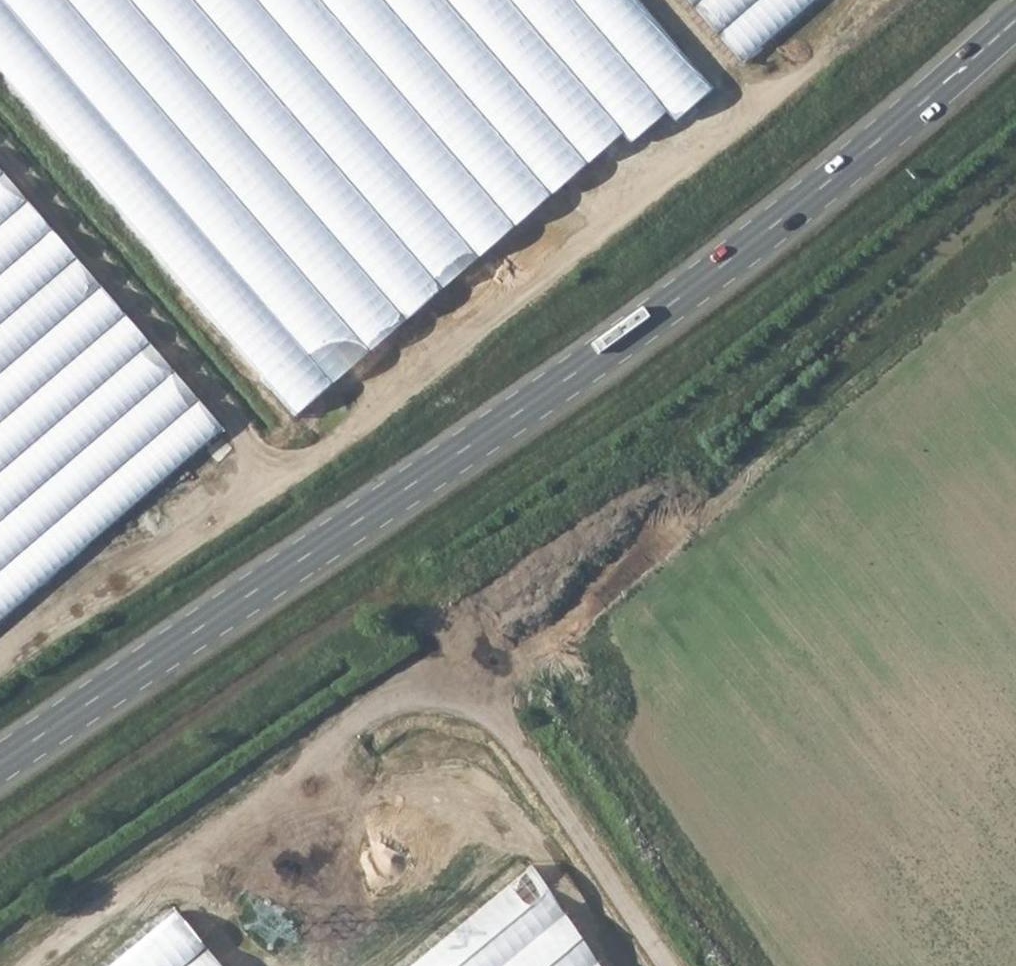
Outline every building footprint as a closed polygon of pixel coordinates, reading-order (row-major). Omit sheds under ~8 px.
[(296,417),(696,71),(635,0),(0,0),(0,70),(296,417)] [(742,65),(817,0),(686,0),(742,65)] [(223,430),(0,171),(0,625),(223,430)] [(523,865),(404,965),(591,965),(523,865)] [(165,912),(98,965),(209,965),(165,912)]
